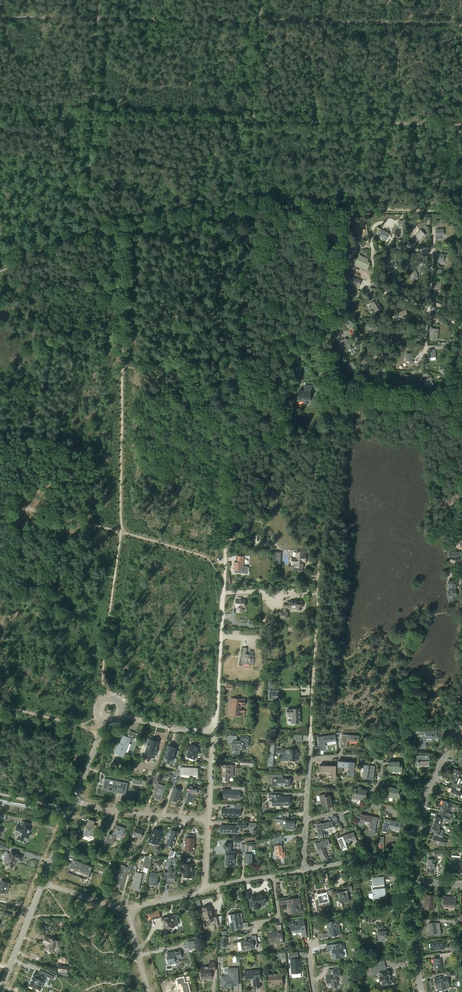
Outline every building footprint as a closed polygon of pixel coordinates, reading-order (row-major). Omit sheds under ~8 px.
[(386,240),(390,234),(382,230),(379,236),(386,240)] [(420,230),(414,235),(419,240),(425,235),(420,230)] [(367,271),(370,263),(368,262),(369,259),(359,255),(354,265),(367,271)] [(396,259),(389,260),(391,268),(397,267),(396,259)] [(415,268),(408,270),(411,278),(417,275),(415,268)] [(359,287),(362,280),(352,277),(349,284),(359,287)] [(442,282),(434,281),(433,289),(441,290),(442,282)] [(376,312),(382,309),(376,299),(370,303),(376,312)] [(405,310),(398,313),(400,318),(398,318),(399,320),(401,319),(402,319),(408,316),(405,310)] [(370,322),(365,325),(366,326),(367,326),(369,329),(371,328),(374,333),(378,331),(377,329),(377,328),(376,325),(375,325),(373,323),(373,322),(371,324),(370,322)] [(436,337),(437,329),(430,328),(429,336),(436,337)] [(398,339),(405,337),(404,329),(397,330),(398,339)] [(341,341),(339,342),(341,345),(343,344),(346,349),(351,346),(345,338),(342,340),(341,340),(340,340),(341,341)] [(412,353),(405,353),(405,362),(409,362),(409,364),(414,364),(414,361),(412,361),(412,353)] [(380,371),(374,373),(377,382),(383,381),(380,371)] [(410,384),(411,376),(404,374),(403,383),(410,384)] [(429,377),(423,381),(427,388),(434,384),(429,377)] [(310,402),(311,386),(303,385),(303,391),(298,391),(297,402),(304,402),(304,404),(309,404),(309,402),(310,402)] [(303,571),(303,563),(302,563),(302,561),(306,561),(306,555),(304,555),(304,552),(296,551),(296,558),(292,557),(291,567),(293,567),(293,571),(303,571)] [(243,566),(244,556),(238,556),(238,562),(234,562),(234,566),(235,566),(235,572),(247,572),(247,567),(243,566)] [(457,600),(455,581),(448,582),(449,592),(448,594),(448,596),(449,597),(450,600),(457,600)] [(245,607),(245,599),(236,599),(236,606),(237,606),(237,611),(243,611),(243,607),(245,607)] [(303,603),(302,601),(292,601),(288,601),(288,602),(288,604),(284,604),(284,612),(280,612),(280,618),(286,618),(286,608),(295,608),(295,607),(298,607),(298,610),(301,610),(301,607),(302,607),(303,605),(303,603)] [(247,648),(243,647),(241,662),(254,664),(255,659),(254,659),(254,655),(253,655),(253,652),(252,651),(250,650),(249,652),(248,654),(246,654),(247,648)] [(234,699),(231,699),(230,714),(241,715),(242,706),(243,706),(243,705),(246,705),(246,699),(234,699)] [(287,710),(287,712),(287,714),(292,714),(292,723),(300,723),(300,708),(292,709),(287,709),(287,710)] [(436,731),(415,732),(416,736),(419,736),(420,747),(426,747),(425,738),(433,738),(433,739),(437,738),(436,731)] [(320,750),(326,749),(325,742),(336,741),(336,739),(335,734),(318,737),(320,750)] [(359,740),(359,735),(342,734),(341,747),(347,748),(348,741),(355,742),(355,740),(356,740),(359,740)] [(241,741),(237,740),(237,736),(229,735),(228,736),(228,743),(229,744),(232,745),(232,752),(233,753),(240,753),(240,750),(242,749),(245,749),(245,745),(249,745),(250,738),(249,736),(241,736),(241,741)] [(124,757),(131,739),(124,736),(120,746),(117,745),(114,753),(124,757)] [(154,757),(157,750),(156,750),(158,742),(145,738),(143,743),(148,745),(145,754),(154,757)] [(195,759),(199,747),(192,744),(188,757),(195,759)] [(274,768),(276,744),(269,744),(267,767),(274,768)] [(173,760),(177,748),(168,745),(164,757),(173,760)] [(297,752),(297,749),(276,750),(277,754),(283,753),(283,760),(297,760),(297,754),(299,754),(299,752),(297,752)] [(415,766),(429,766),(429,755),(415,755),(415,766)] [(353,776),(355,762),(338,761),(337,767),(348,768),(348,771),(347,771),(347,772),(348,772),(347,775),(353,776)] [(402,772),(402,761),(388,761),(388,769),(390,769),(390,772),(402,772)] [(233,776),(234,765),(224,765),(222,765),(222,771),(224,771),(223,781),(229,781),(229,776),(233,776)] [(336,779),(336,765),(319,765),(319,771),(330,771),(330,775),(330,776),(330,779),(336,779)] [(373,780),(375,766),(364,765),(362,778),(373,780)] [(458,767),(457,770),(454,769),(452,775),(461,778),(461,775),(461,774),(460,773),(461,771),(461,772),(461,768),(458,767)] [(198,775),(198,768),(181,768),(181,772),(174,771),(171,780),(179,780),(181,780),(181,775),(198,775)] [(159,779),(161,772),(157,771),(153,785),(157,787),(153,798),(162,800),(167,786),(158,783),(159,779)] [(290,782),(290,778),(276,778),(276,775),(269,774),(269,778),(273,778),(272,786),(285,786),(285,787),(286,787),(286,786),(288,786),(289,782),(290,782)] [(459,784),(461,778),(452,775),(450,781),(452,782),(451,785),(457,787),(458,784),(459,784)] [(104,778),(104,779),(105,779),(104,785),(104,786),(104,788),(109,789),(109,790),(111,790),(117,791),(116,792),(128,794),(128,792),(126,791),(128,783),(104,778)] [(177,783),(179,782),(179,780),(171,780),(169,786),(174,787),(170,799),(177,801),(180,792),(178,792),(179,789),(174,787),(176,782),(177,783)] [(457,787),(451,785),(450,788),(451,788),(449,794),(459,798),(461,792),(459,791),(461,788),(459,787),(457,787)] [(191,787),(188,786),(186,791),(189,792),(186,801),(193,803),(197,792),(198,792),(198,786),(194,786),(193,787),(191,786),(191,787)] [(399,799),(401,789),(388,786),(387,794),(389,794),(388,797),(399,799)] [(245,791),(245,787),(238,787),(238,790),(224,789),(224,794),(225,794),(225,797),(241,798),(241,791),(245,791)] [(366,797),(367,790),(353,788),(352,798),(363,800),(364,797),(366,797)] [(332,806),(329,793),(319,795),(322,806),(325,805),(325,808),(332,806)] [(276,797),(276,794),(268,794),(269,798),(272,797),(273,805),(286,805),(287,805),(289,805),(289,801),(290,801),(290,797),(276,797)] [(450,817),(451,814),(449,813),(451,803),(443,801),(440,811),(439,814),(450,817)] [(223,810),(221,811),(221,813),(222,814),(222,815),(239,816),(240,809),(230,809),(230,807),(226,807),(226,808),(223,808),(223,810)] [(282,817),(283,814),(278,814),(278,817),(276,816),(276,821),(282,822),(281,825),(285,826),(285,828),(293,829),(294,820),(286,819),(286,818),(282,817)] [(375,831),(378,817),(361,814),(359,820),(365,821),(365,823),(368,824),(369,822),(370,823),(369,829),(368,829),(368,836),(373,836),(373,834),(375,835),(376,831),(375,831)] [(434,823),(443,825),(445,819),(449,820),(450,817),(439,814),(439,817),(436,816),(435,818),(434,818),(433,822),(434,822),(434,823)] [(400,829),(401,822),(384,819),(382,831),(388,832),(389,826),(400,829)] [(24,822),(23,821),(22,822),(20,825),(18,824),(16,830),(21,832),(18,839),(26,842),(27,840),(28,838),(31,829),(29,828),(30,824),(25,822),(24,822)] [(324,834),(323,830),(330,828),(329,826),(334,825),(332,821),(316,825),(319,838),(325,837),(327,837),(326,833),(324,834)] [(97,825),(89,822),(84,835),(87,836),(89,833),(93,834),(96,827),(97,827),(97,825)] [(247,828),(247,822),(238,822),(238,823),(237,826),(222,825),(221,832),(237,833),(237,827),(247,828)] [(442,835),(443,832),(441,831),(443,825),(434,823),(432,829),(435,829),(434,833),(440,834),(442,835)] [(123,836),(126,828),(116,825),(112,835),(109,834),(105,844),(108,845),(109,843),(113,845),(116,836),(116,837),(118,833),(123,836)] [(141,837),(143,830),(136,828),(131,841),(135,842),(138,836),(141,837)] [(163,836),(160,835),(161,831),(154,829),(150,840),(157,843),(157,842),(160,843),(163,835),(163,836)] [(178,832),(172,830),(171,831),(170,831),(169,833),(170,833),(166,844),(173,846),(178,832)] [(342,851),(347,849),(345,842),(355,838),(353,832),(337,838),(342,851)] [(443,845),(445,839),(442,838),(443,836),(439,835),(440,834),(434,833),(433,835),(434,836),(432,842),(443,845)] [(194,838),(195,835),(187,835),(187,837),(186,837),(185,851),(194,851),(195,838),(194,838)] [(273,846),(275,845),(276,855),(279,854),(279,857),(285,856),(284,849),(282,849),(281,844),(280,844),(280,840),(283,839),(282,836),(271,838),(273,846)] [(321,860),(326,858),(328,857),(324,847),(330,845),(328,839),(315,844),(321,860)] [(235,855),(236,854),(236,851),(235,850),(232,850),(232,843),(227,843),(226,858),(227,858),(226,864),(231,865),(231,860),(232,859),(234,859),(234,855),(235,855)] [(246,853),(245,853),(245,862),(246,862),(246,863),(248,863),(249,863),(249,862),(253,862),(253,854),(255,854),(255,850),(254,850),(255,844),(247,844),(246,853)] [(10,854),(8,853),(4,862),(6,863),(6,865),(13,867),(18,853),(11,850),(10,854)] [(458,856),(455,856),(455,857),(454,857),(452,858),(451,858),(450,865),(460,866),(459,870),(461,870),(461,859),(460,859),(459,857),(458,857),(458,856)] [(73,858),(68,871),(88,879),(93,866),(73,858)] [(434,873),(435,860),(428,859),(426,872),(434,873)] [(130,874),(133,864),(129,863),(128,868),(125,867),(125,865),(122,864),(120,871),(116,883),(123,885),(127,873),(130,874)] [(193,877),(193,864),(185,864),(184,877),(193,877)] [(175,882),(176,872),(171,871),(172,867),(169,867),(169,871),(168,881),(175,882)] [(139,890),(143,873),(136,872),(132,888),(139,890)] [(157,885),(159,874),(152,872),(150,884),(157,885)] [(373,898),(380,898),(379,896),(386,895),(384,876),(372,878),(373,889),(372,889),(373,898)] [(10,883),(1,880),(0,882),(0,892),(5,894),(10,883)] [(327,892),(317,893),(318,899),(322,899),(323,903),(329,902),(328,896),(331,895),(330,890),(327,890),(327,892)] [(339,903),(349,900),(347,890),(337,893),(339,903)] [(250,891),(246,891),(247,898),(249,898),(250,908),(254,907),(254,909),(261,908),(260,903),(267,902),(265,894),(264,894),(264,893),(259,894),(259,895),(251,896),(250,891)] [(433,910),(435,895),(425,894),(424,902),(426,903),(425,909),(433,910)] [(302,911),(299,897),(282,900),(282,904),(287,903),(289,913),(302,911)] [(455,907),(456,897),(453,897),(452,901),(443,900),(443,906),(455,907)] [(205,919),(213,918),(210,906),(203,908),(205,919)] [(159,912),(147,915),(148,920),(160,918),(159,912)] [(242,923),(241,913),(228,915),(231,929),(248,926),(247,922),(242,923)] [(167,917),(162,918),(163,924),(164,924),(165,928),(169,927),(170,928),(173,928),(173,926),(175,926),(174,921),(177,920),(176,914),(172,915),(172,916),(173,917),(167,918),(167,917)] [(306,936),(304,918),(290,920),(292,933),(302,931),(303,936),(306,936)] [(323,937),(341,934),(339,920),(326,922),(328,932),(323,933),(323,937)] [(435,922),(428,923),(430,934),(437,933),(437,934),(440,934),(439,930),(440,929),(439,922),(435,923),(435,922)] [(269,944),(283,942),(281,924),(277,925),(278,929),(267,931),(269,944)] [(383,928),(383,925),(378,925),(378,933),(376,933),(376,935),(376,936),(376,937),(378,938),(378,941),(383,941),(383,937),(386,937),(386,931),(386,928),(383,928)] [(242,950),(257,947),(256,944),(257,944),(256,935),(251,936),(252,939),(241,941),(242,950)] [(52,939),(45,936),(43,942),(47,944),(45,950),(51,952),(54,945),(57,946),(59,941),(57,940),(57,939),(56,940),(52,938),(52,939)] [(431,950),(444,948),(443,941),(430,943),(431,950)] [(344,948),(343,943),(326,945),(327,949),(331,948),(333,959),(344,957),(342,949),(344,948)] [(168,965),(176,963),(180,962),(179,958),(182,958),(180,950),(167,953),(168,957),(166,957),(168,965)] [(298,958),(298,955),(289,956),(289,959),(291,959),(292,973),(301,972),(300,966),(299,958),(298,958)] [(434,970),(442,969),(440,957),(433,958),(434,970)] [(202,979),(212,978),(211,971),(216,970),(215,961),(209,962),(210,966),(201,967),(202,979)] [(382,965),(370,967),(371,974),(380,973),(380,976),(378,976),(379,982),(382,981),(382,984),(385,984),(391,984),(390,976),(389,976),(389,975),(389,974),(388,971),(387,972),(387,970),(385,970),(385,969),(383,970),(382,965)] [(39,975),(34,973),(29,986),(40,990),(46,978),(42,976),(43,975),(54,979),(55,975),(41,968),(39,973),(40,973),(39,975)] [(229,976),(221,977),(222,986),(235,985),(234,981),(238,980),(237,968),(228,969),(229,976)] [(326,975),(326,976),(325,977),(325,978),(325,979),(326,981),(326,982),(327,982),(327,983),(331,982),(331,987),(337,987),(336,977),(341,977),(340,969),(333,970),(333,975),(331,975),(326,975)] [(260,987),(259,976),(260,976),(260,970),(245,971),(246,979),(253,978),(254,988),(260,987)] [(436,985),(436,988),(438,988),(438,990),(449,988),(448,976),(455,975),(456,981),(459,980),(458,971),(450,972),(451,976),(435,978),(435,979),(434,981),(434,983),(436,984),(436,985)] [(283,983),(283,980),(282,972),(268,973),(269,980),(269,986),(276,986),(276,983),(278,983),(283,983)] [(190,978),(183,979),(183,978),(177,979),(180,991),(189,991),(187,984),(191,983),(190,978)]
